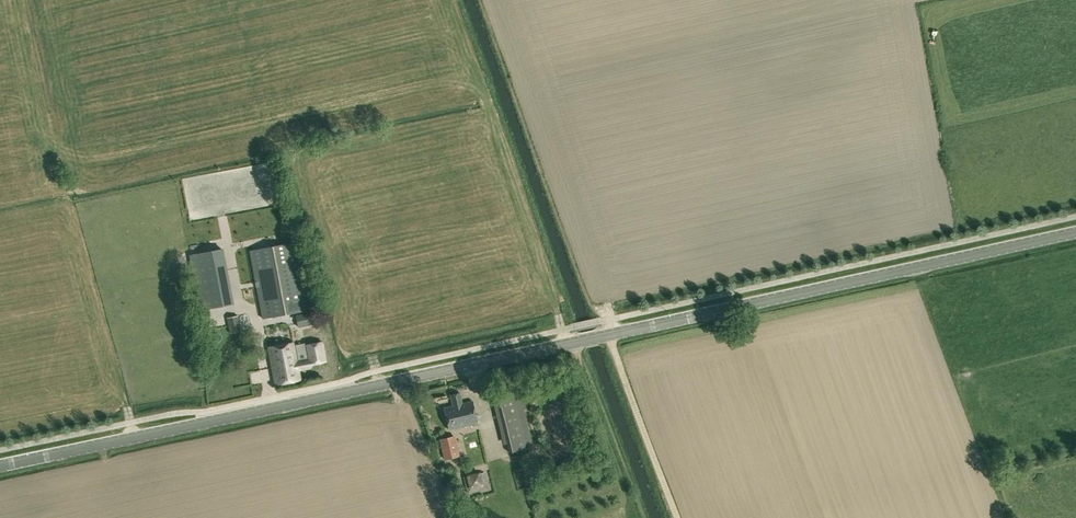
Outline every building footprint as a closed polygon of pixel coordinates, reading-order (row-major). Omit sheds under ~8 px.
[(160,188),(162,202),(225,191),(222,177),(160,188)] [(148,209),(161,209),(161,201),(153,201),(153,192),(149,192),(148,209)] [(234,216),(233,203),(215,206),(214,196),(199,198),(202,220),(234,216)] [(249,250),(262,318),(309,310),(296,241),(249,250)] [(190,254),(200,310),(234,303),(223,248),(190,254)] [(314,312),(296,315),(298,327),(316,323),(314,312)] [(240,331),(237,315),(227,317),(229,333),(240,331)] [(297,362),(295,362),(292,343),(269,348),(276,384),(300,379),(298,370),(311,367),(310,364),(325,361),(322,342),(301,346),(301,344),(294,345),(297,362)] [(445,408),(450,429),(477,422),(472,401),(462,404),(460,393),(451,395),(454,405),(445,408)] [(439,439),(444,459),(459,455),(454,435),(439,439)] [(533,447),(531,438),(507,444),(509,453),(533,447)] [(487,488),(483,472),(463,476),(467,493),(487,488)]
